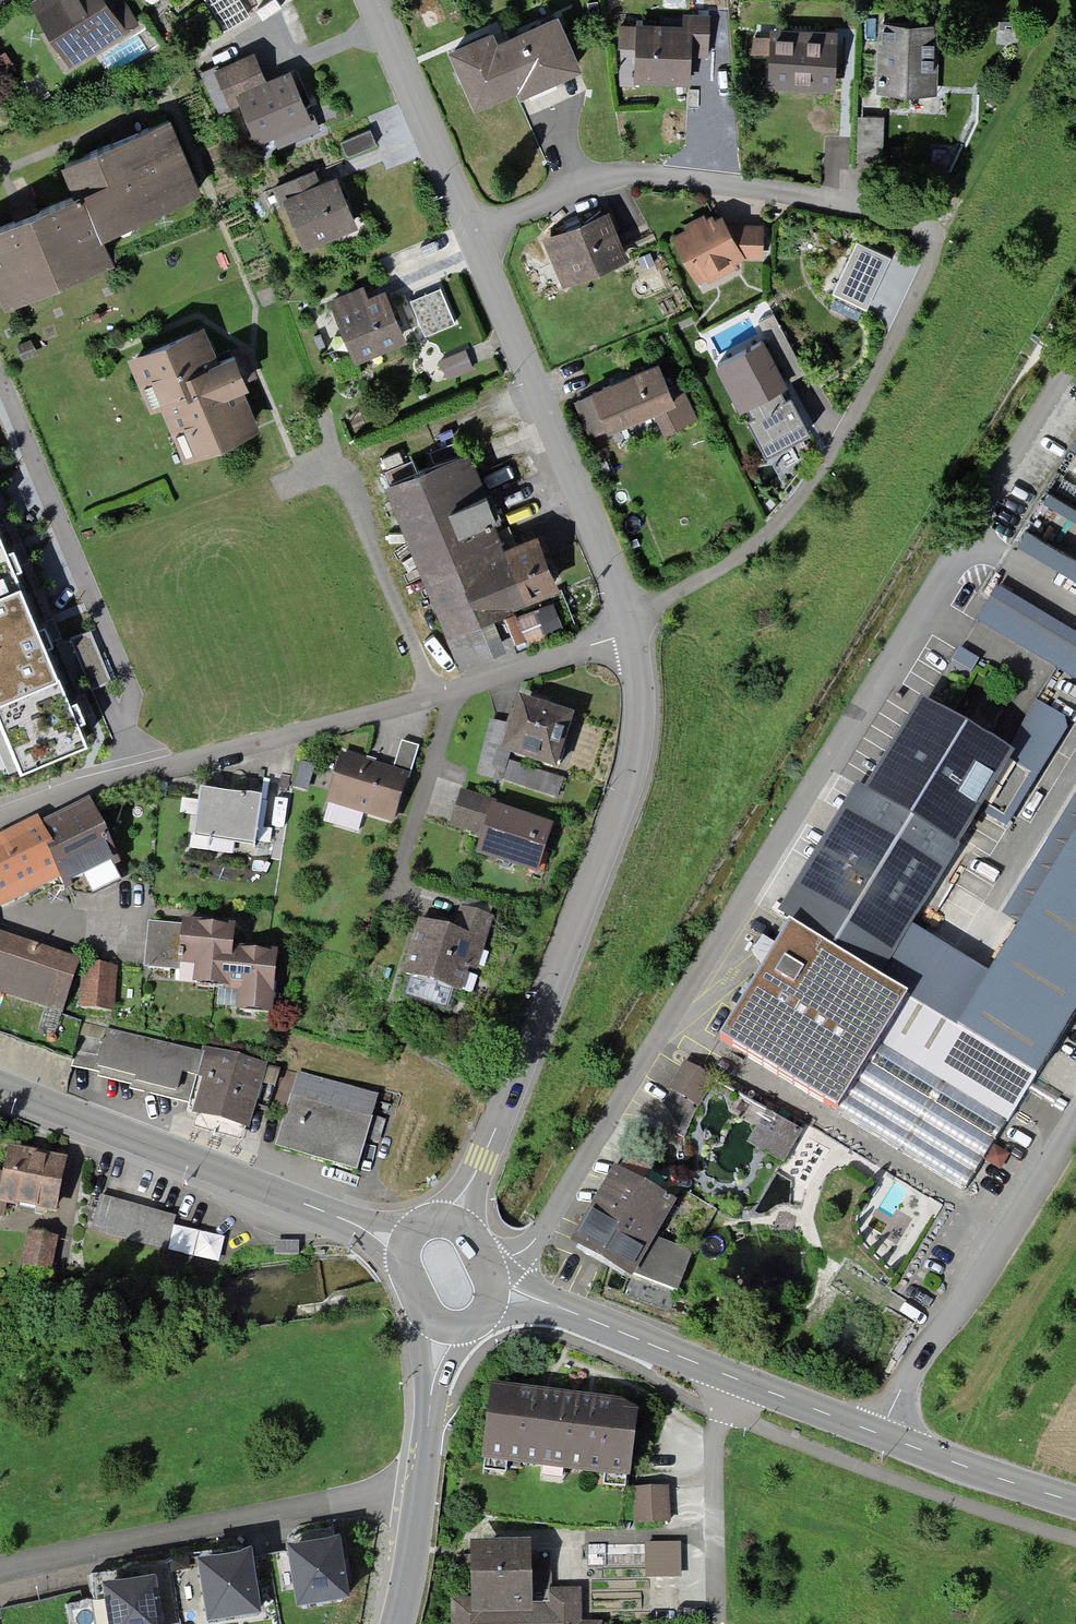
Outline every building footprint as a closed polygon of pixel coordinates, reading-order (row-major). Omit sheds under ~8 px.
[(69,60),(122,26),(106,0),(41,0),(33,5),(69,60)] [(122,26),(132,20),(119,0),(106,0),(122,26)] [(495,30),(455,48),(479,101),(525,80),(528,87),(581,63),(559,15),(500,42),(495,30)] [(683,24),(640,24),(639,79),(689,79),(689,52),(707,52),(708,17),(683,17),(683,24)] [(878,22),(877,90),(936,91),(937,23),(878,22)] [(634,28),(619,27),(618,46),(633,46),(634,28)] [(770,54),(769,87),(836,88),(837,32),(770,31),(770,39),(770,54)] [(770,54),(770,39),(752,39),(751,53),(770,54)] [(227,102),(239,96),(265,84),(251,54),(213,72),(227,102)] [(265,84),(239,96),(260,142),(310,119),(289,73),(265,84)] [(857,113),(855,161),(884,162),(885,114),(857,113)] [(84,188),(100,229),(196,190),(168,121),(72,160),(84,188)] [(368,131),(340,144),(345,156),(374,143),(368,131)] [(286,198),(318,185),(313,171),(275,186),(281,200),(286,198)] [(318,185),(286,198),(303,242),(353,222),(336,178),(318,185)] [(0,222),(0,290),(3,297),(110,253),(100,229),(84,188),(0,222)] [(606,213),(543,239),(562,284),(625,258),(606,213)] [(719,214),(675,236),(699,282),(743,259),(725,225),(719,214)] [(762,224),(725,225),(743,259),(762,259),(762,224)] [(859,239),(834,290),(867,306),(892,256),(859,239)] [(336,303),(357,360),(403,343),(385,293),(367,300),(364,292),(336,303)] [(774,312),(759,320),(790,379),(806,371),(774,312)] [(202,328),(133,356),(153,405),(161,402),(183,458),(256,428),(239,387),(249,383),(237,352),(215,361),(202,328)] [(756,411),(747,415),(765,450),(808,428),(789,393),(783,396),(778,385),(788,380),(764,334),(716,358),(740,405),(750,400),(756,411)] [(590,388),(592,391),(608,426),(654,406),(665,431),(697,417),(680,379),(672,383),(660,357),(590,388)] [(590,436),(608,426),(592,391),(573,400),(590,436)] [(385,480),(448,629),(444,631),(459,667),(506,647),(491,612),(559,584),(540,539),(509,552),(492,512),(497,510),(470,445),(385,480)] [(1032,528),(1023,542),(1075,576),(1075,556),(1032,528)] [(22,759),(84,733),(0,532),(0,705),(22,759)] [(977,621),(1075,683),(1075,639),(997,590),(977,621)] [(511,726),(502,754),(510,756),(556,771),(574,715),(520,698),(511,726)] [(791,921),(879,976),(911,925),(981,812),(1007,825),(1066,730),(1065,717),(1037,700),(1009,753),(935,707),(876,798),(862,789),(779,913),(791,921)] [(490,720),(475,774),(557,799),(564,779),(508,761),(510,756),(502,754),(511,726),(490,720)] [(402,742),(393,769),(410,774),(418,747),(402,742)] [(343,753),(327,802),(394,823),(410,774),(393,769),(343,753)] [(316,766),(300,761),(291,788),(307,793),(316,766)] [(450,825),(481,836),(492,803),(493,799),(462,789),(450,825)] [(260,798),(200,790),(194,837),(254,845),(260,798)] [(88,801),(36,827),(61,878),(66,887),(118,861),(88,801)] [(481,836),(475,854),(537,874),(553,824),(492,803),(481,836)] [(0,840),(0,908),(61,878),(36,827),(34,823),(0,840)] [(989,973),(957,1026),(1036,1076),(1075,1011),(1075,834),(989,973)] [(455,929),(419,919),(404,972),(408,973),(401,997),(450,1012),(457,988),(463,990),(469,968),(476,970),(492,917),(461,908),(455,929)] [(181,971),(182,965),(185,923),(150,920),(145,968),(181,971)] [(964,1190),(1036,1076),(957,1026),(879,976),(791,921),(719,1043),(964,1190)] [(236,928),(185,923),(182,965),(196,966),(195,985),(240,989),(238,1010),(270,1013),(275,956),(234,952),(236,928)] [(989,973),(911,925),(879,976),(957,1026),(989,973)] [(63,1011),(79,961),(0,936),(0,991),(63,1011)] [(80,968),(79,1009),(114,1010),(115,968),(80,968)] [(82,1024),(71,1066),(99,1073),(98,1077),(132,1086),(132,1089),(189,1104),(203,1054),(82,1024)] [(189,1104),(187,1113),(247,1130),(266,1065),(205,1047),(203,1054),(189,1104)] [(684,1064),(668,1090),(694,1106),(710,1080),(684,1064)] [(270,1104),(287,1109),(297,1073),(281,1069),(270,1104)] [(377,1096),(297,1073),(287,1109),(276,1147),(356,1169),(377,1096)] [(767,1113),(749,1142),(787,1165),(805,1136),(767,1113)] [(4,1173),(0,1173),(0,1202),(55,1214),(67,1158),(9,1146),(4,1173)] [(619,1173),(580,1244),(638,1275),(674,1289),(688,1253),(656,1241),(676,1205),(619,1173)] [(100,1195),(91,1231),(165,1251),(175,1215),(140,1205),(100,1195)] [(27,1232),(21,1268),(51,1272),(57,1237),(27,1232)] [(639,1405),(494,1387),(485,1457),(630,1475),(639,1405)] [(668,1492),(632,1492),(633,1523),(668,1523),(668,1492)] [(360,1542),(303,1547),(309,1611),(366,1606),(360,1542)] [(450,1599),(450,1623),(598,1623),(598,1622),(578,1623),(578,1597),(533,1598),(532,1546),(476,1547),(477,1598),(450,1599)] [(676,1546),(646,1547),(646,1568),(647,1579),(676,1579),(676,1546)] [(587,1569),(646,1568),(646,1547),(587,1547),(587,1569)] [(258,1556),(205,1564),(215,1623),(267,1616),(258,1556)] [(153,1578),(99,1585),(105,1623),(159,1623),(153,1578)]
